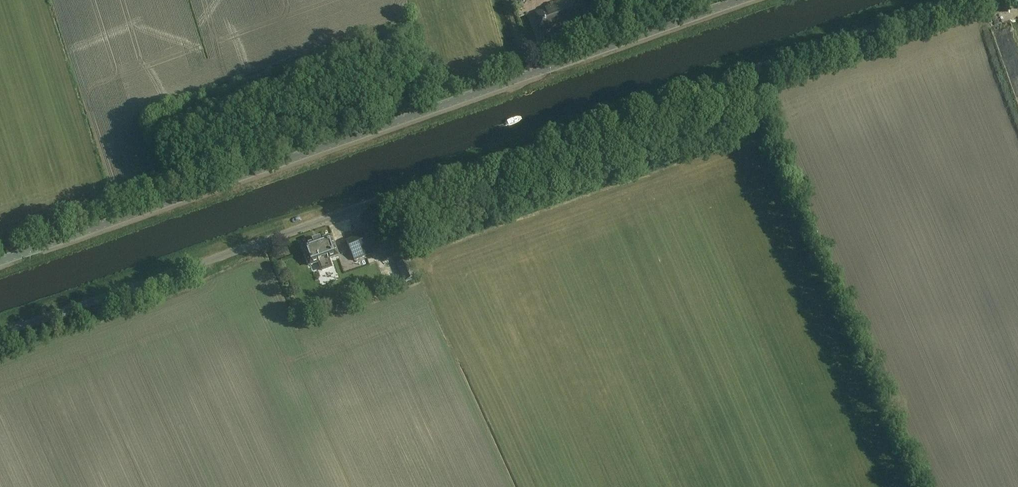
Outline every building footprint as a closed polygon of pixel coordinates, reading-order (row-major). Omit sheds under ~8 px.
[(522,1),(516,4),(519,11),(525,9),(523,3),(531,0),(522,0),(522,1)] [(572,0),(564,0),(548,6),(549,9),(537,13),(544,32),(556,28),(557,29),(562,27),(563,28),(580,22),(572,0)] [(373,253),(365,235),(347,243),(354,261),(373,253)] [(303,247),(310,265),(319,262),(319,260),(327,257),(328,259),(338,255),(332,237),(320,241),(320,240),(314,242),(314,243),(303,247)]
